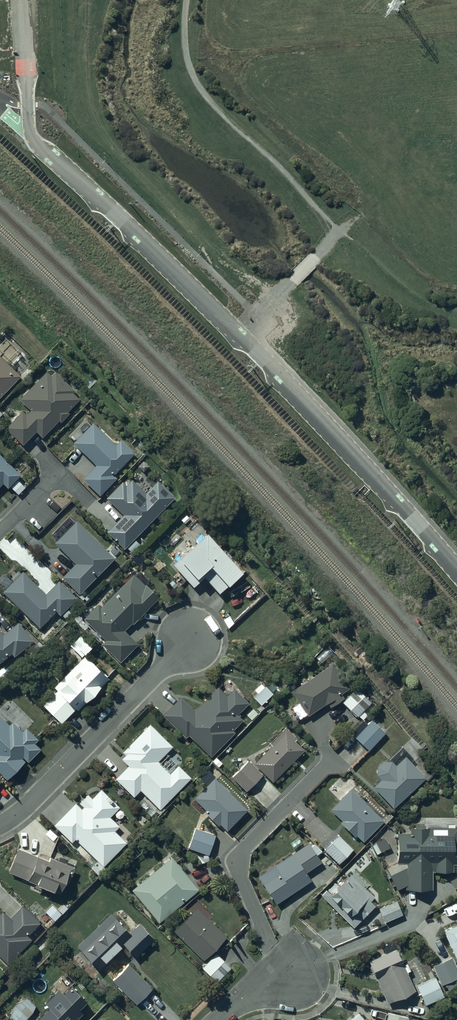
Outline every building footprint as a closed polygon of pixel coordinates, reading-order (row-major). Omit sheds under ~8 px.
[(21,379),(0,359),(0,400),(21,379)] [(67,415),(79,404),(72,397),(75,395),(55,375),(52,377),(48,373),(18,403),(29,414),(26,418),(23,414),(6,431),(22,448),(36,435),(43,443),(61,426),(63,428),(71,420),(67,415)] [(117,451),(95,429),(75,449),(97,471),(84,484),(101,501),(118,484),(115,481),(136,460),(122,445),(117,451)] [(8,492),(21,479),(0,457),(0,500),(8,492)] [(125,553),(173,505),(149,481),(101,529),(125,553)] [(76,566),(63,581),(82,597),(115,560),(74,523),(53,546),(76,566)] [(208,537),(172,570),(193,593),(206,581),(219,595),(242,574),(208,537)] [(46,597),(22,577),(5,597),(40,628),(54,613),(63,621),(81,599),(60,581),(46,597)] [(158,599),(133,577),(102,611),(98,608),(85,622),(105,640),(98,648),(119,667),(139,646),(126,634),(158,599)] [(38,648),(19,625),(3,638),(0,635),(0,665),(5,660),(13,669),(38,648)] [(81,633),(70,643),(81,654),(92,644),(81,633)] [(86,658),(56,693),(44,705),(64,722),(75,709),(83,715),(113,681),(86,658)] [(352,691),(334,665),(289,696),(307,722),(333,704),(336,709),(343,704),(339,699),(352,691)] [(255,690),(252,693),(262,703),(274,692),(266,684),(265,685),(262,681),(254,689),(255,690)] [(248,702),(234,689),(229,695),(218,685),(195,711),(180,698),(165,714),(211,755),(245,718),(238,713),(248,702)] [(372,707),(356,693),(343,707),(359,721),(372,707)] [(0,718),(0,773),(8,780),(40,749),(34,743),(38,739),(26,727),(20,729),(13,722),(8,727),(0,718)] [(386,737),(371,723),(354,741),(369,755),(386,737)] [(184,760),(150,727),(116,763),(123,770),(112,782),(133,802),(139,796),(159,815),(192,781),(177,768),(184,760)] [(273,786),(303,755),(284,737),(254,768),(273,786)] [(426,782),(406,762),(397,770),(392,765),(385,765),(377,771),(377,779),(382,784),(374,791),(394,812),(426,782)] [(263,779),(249,766),(233,782),(247,795),(263,779)] [(247,814),(215,783),(195,802),(207,815),(205,817),(219,831),(221,829),(226,835),(247,814)] [(384,825),(350,791),(329,813),(341,825),(339,827),(354,841),(356,839),(364,846),(384,825)] [(118,811),(101,795),(93,803),(88,798),(79,806),(83,810),(81,812),(76,807),(55,829),(72,846),(76,842),(103,868),(125,847),(113,835),(119,828),(110,819),(118,811)] [(415,830),(413,836),(398,836),(397,865),(385,872),(397,895),(406,890),(407,893),(435,894),(436,878),(456,879),(456,832),(415,830)] [(209,859),(216,840),(195,833),(188,852),(209,859)] [(353,852),(338,837),(323,853),(338,868),(353,852)] [(385,837),(372,844),(377,853),(390,845),(385,837)] [(37,854),(19,846),(9,869),(36,881),(37,879),(54,886),(54,888),(60,891),(65,879),(68,880),(75,865),(51,855),(49,858),(38,853),(37,854)] [(311,884),(292,857),(259,880),(277,907),(311,884)] [(131,895),(159,928),(199,895),(171,862),(131,895)] [(374,901),(350,878),(323,905),(353,934),(375,911),(370,906),(374,901)] [(404,919),(398,904),(379,912),(384,927),(404,919)] [(7,973),(36,944),(31,939),(41,928),(23,909),(10,922),(0,913),(0,966),(7,973)] [(226,941),(195,911),(172,934),(203,964),(226,941)] [(135,962),(154,943),(138,928),(129,937),(111,918),(79,950),(100,971),(122,949),(135,962)] [(446,933),(456,957),(456,929),(446,933)] [(386,1007),(415,994),(396,951),(367,964),(386,1007)] [(233,971),(217,955),(203,971),(219,986),(233,971)] [(454,961),(434,970),(443,988),(456,982),(456,966),(454,961)] [(137,1006),(152,991),(128,967),(113,983),(137,1006)] [(427,1009),(446,1000),(438,981),(418,990),(427,1009)] [(87,1004),(70,988),(63,996),(58,991),(45,1005),(49,1011),(38,1019),(80,1019),(83,1017),(79,1011),(87,1004)] [(12,1013),(19,1019),(21,1019),(31,1013),(36,1004),(27,996),(16,1003),(12,1013)]
